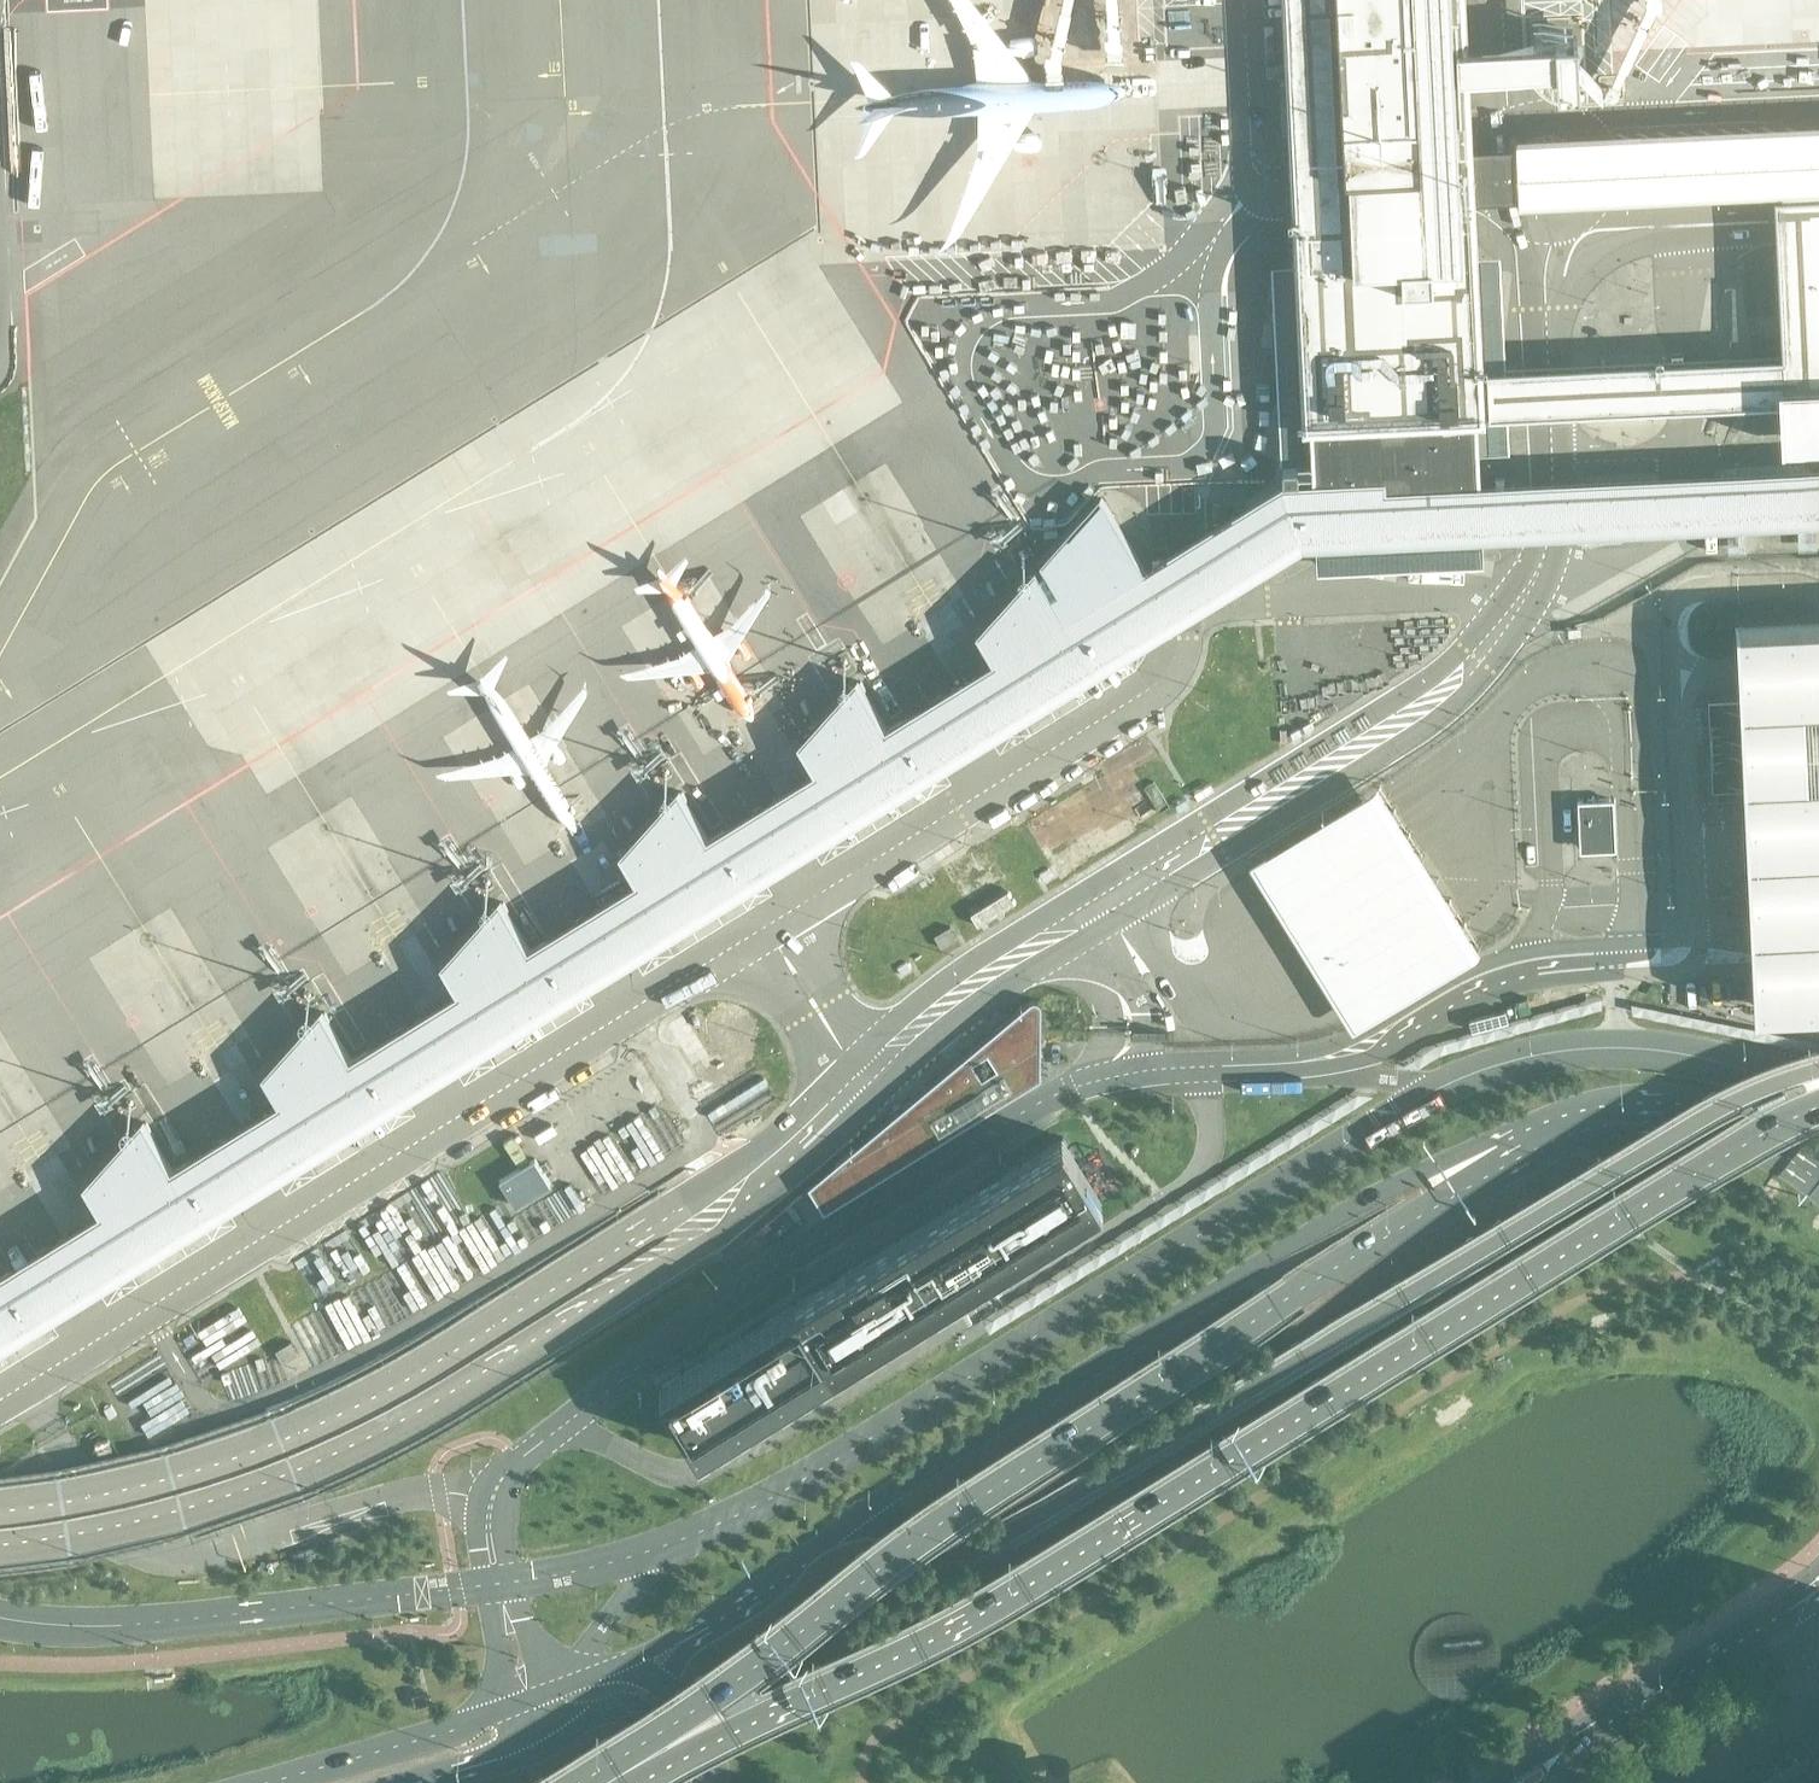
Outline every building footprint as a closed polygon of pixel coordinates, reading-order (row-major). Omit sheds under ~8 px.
[(1518,194),(1515,141),(1487,143),(1473,143),(1472,125),(1471,106),(1467,0),(1280,0),(1285,146),(1288,210),(1289,256),(1267,257),(1269,318),(1273,394),(1275,456),(1311,454),(1313,481),(1481,474),(1480,448),(1508,447),(1507,416),(1504,369),(1499,248),(1477,249),(1475,198),(1475,196),(1493,196),(1518,194)] [(1773,194),(1818,192),(1818,122),(1591,132),(1515,136),(1515,141),(1518,194),(1518,203),(1589,200),(1773,194)] [(1773,194),(1774,221),(1780,342),(1781,356),(1504,369),(1507,416),(1783,403),(1785,453),(1818,452),(1818,192),(1773,194)] [(1552,473),(1481,474),(1313,481),(1281,478),(1178,542),(1144,565),(1097,493),(1038,559),(1055,586),(1049,590),(1034,565),(975,630),(991,657),(885,723),(855,675),(796,740),(813,767),(706,833),(677,786),(618,850),(634,877),(528,943),(498,896),(439,961),(456,987),(349,1053),(320,1006),(261,1071),(277,1098),(170,1164),(141,1116),(82,1181),(99,1208),(0,1269),(0,1350),(1185,618),(1301,546),(1305,545),(1546,534),(1797,522),(1818,521),(1818,461),(1552,473)] [(1735,623),(1741,740),(1747,882),(1750,951),(1753,1009),(1818,1006),(1818,619),(1735,623)] [(1358,1027),(1483,953),(1432,873),(1381,792),(1257,865),(1265,879),(1277,898),(1310,950),(1335,990),(1348,1011),(1358,1027)] [(1577,799),(1580,850),(1616,849),(1614,797),(1577,799)] [(825,1209),(1041,1075),(1041,1042),(1041,1029),(1040,1006),(1035,1001),(1029,1003),(808,1187),(825,1209)] [(978,1284),(974,1277),(1101,1198),(1062,1136),(794,1301),(833,1364),(960,1285),(964,1292),(971,1288),(978,1284)] [(427,1702),(424,1691),(412,1694),(415,1705),(427,1702)]
